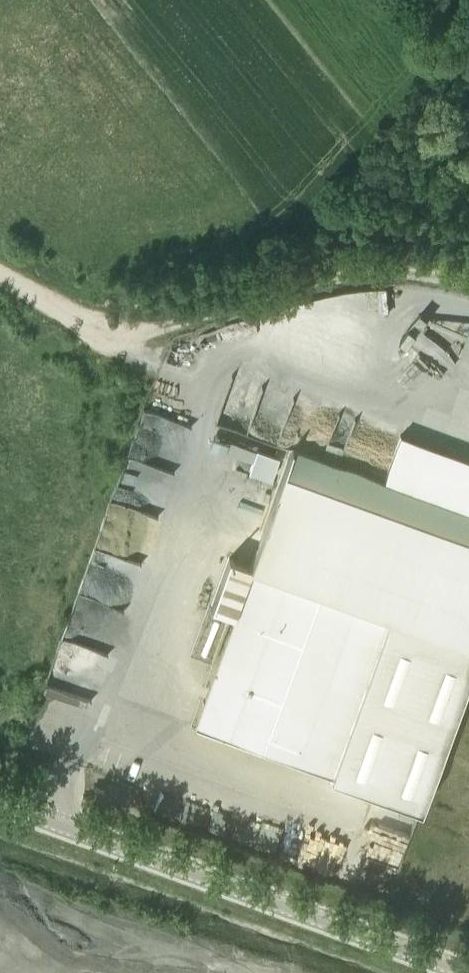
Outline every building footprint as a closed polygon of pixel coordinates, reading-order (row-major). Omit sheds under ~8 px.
[(424,312),(406,338),(442,362),(468,370),(468,326),(424,312)] [(143,406),(105,547),(146,559),(155,528),(158,529),(170,483),(177,485),(194,423),(176,418),(177,414),(164,410),(163,412),(143,406)] [(257,446),(256,447),(253,458),(249,469),(271,476),(279,454),(257,446)] [(195,724),(421,807),(468,675),(468,510),(293,447),(252,565),(229,557),(210,609),(234,617),(195,724)]
